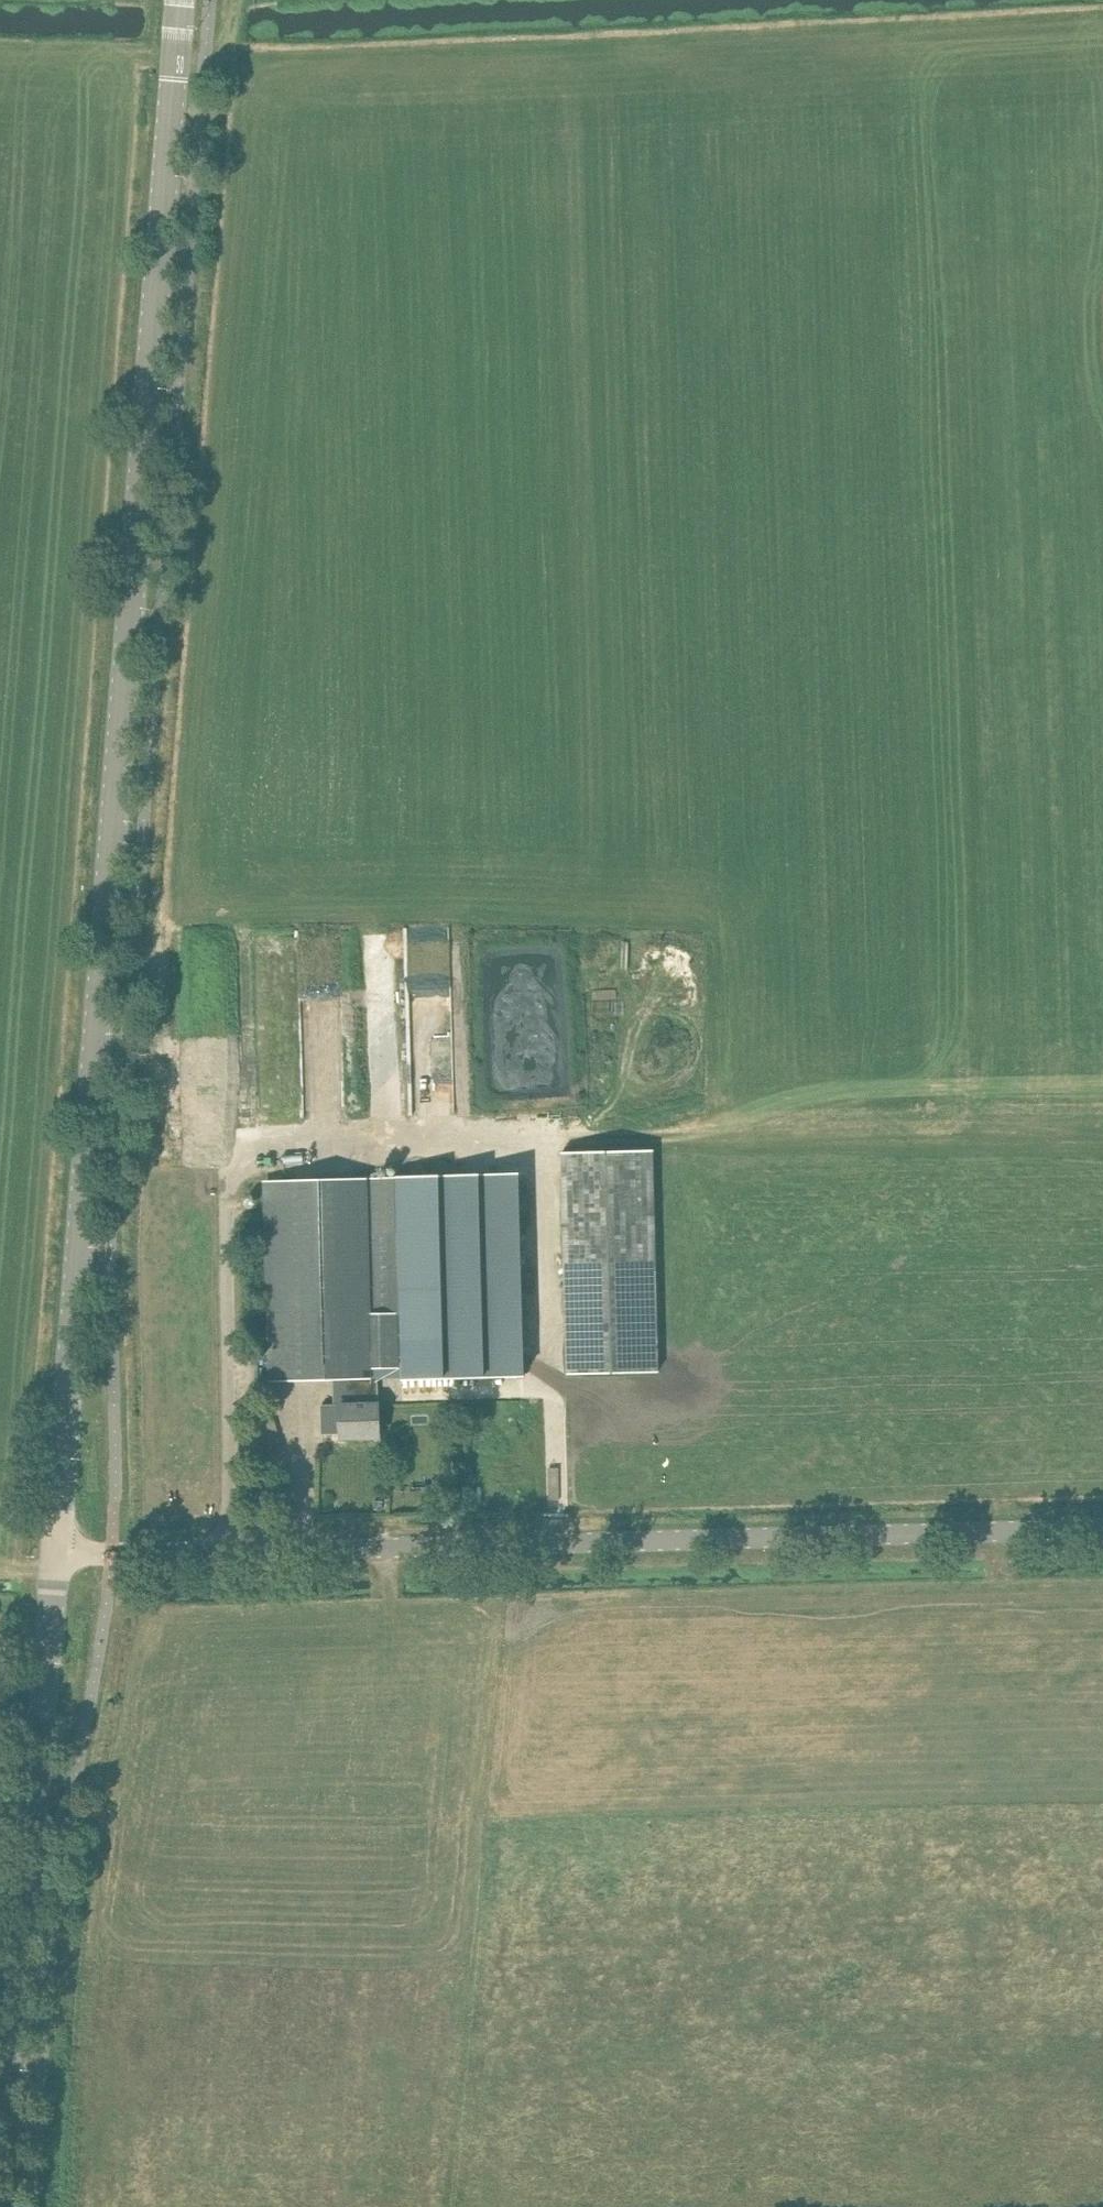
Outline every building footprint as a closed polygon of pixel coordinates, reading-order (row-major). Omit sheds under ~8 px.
[(658,1371),(653,1149),(562,1152),(568,1373),(658,1371)] [(279,1181),(267,1181),(272,1380),(285,1380),(342,1378),(343,1390),(334,1390),(335,1403),(322,1404),(323,1433),(341,1432),(341,1438),(380,1437),(379,1404),(378,1376),(371,1376),(371,1366),(403,1365),(403,1377),(473,1375),(524,1373),(520,1228),(518,1177),(426,1178),(366,1179),(301,1180),(279,1181)]
